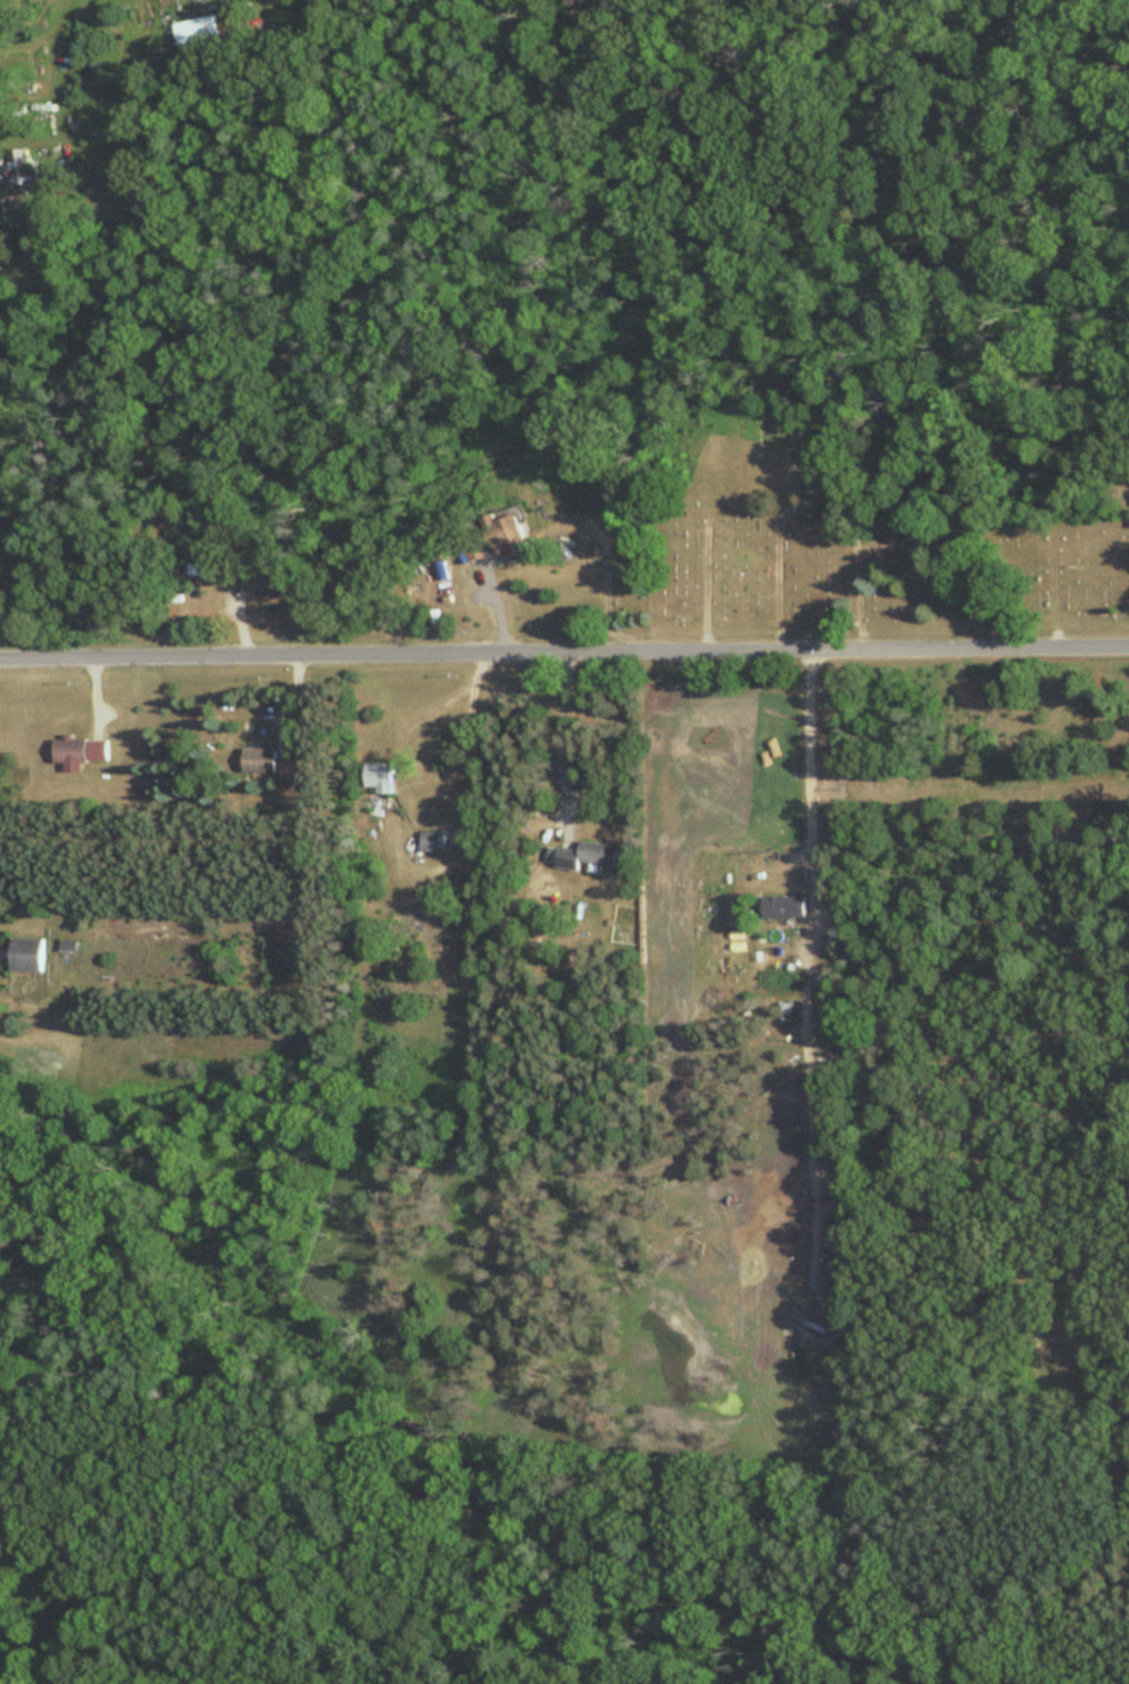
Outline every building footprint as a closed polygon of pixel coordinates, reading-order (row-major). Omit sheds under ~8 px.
[(180,47),(211,39),(205,18),(175,26),(180,47)] [(13,185),(32,181),(26,149),(7,153),(13,185)] [(524,558),(523,520),(496,520),(496,518),(482,518),(482,531),(466,532),(466,560),(524,558)] [(243,578),(243,566),(190,566),(190,578),(243,578)] [(54,765),(65,765),(65,773),(81,773),(81,763),(107,763),(107,740),(54,740),(54,765)] [(277,775),(277,750),(244,750),(244,775),(277,775)] [(304,757),(281,757),(281,784),(304,784),(304,757)] [(394,765),(367,764),(366,788),(378,788),(378,796),(394,796),(394,765)] [(440,853),(440,833),(421,833),(422,853),(440,853)] [(579,851),(557,848),(554,868),(577,872),(578,863),(614,869),(617,848),(580,842),(579,851)] [(803,920),(803,899),(761,899),(761,920),(803,920)] [(11,974),(44,974),(44,940),(11,940),(11,974)]
